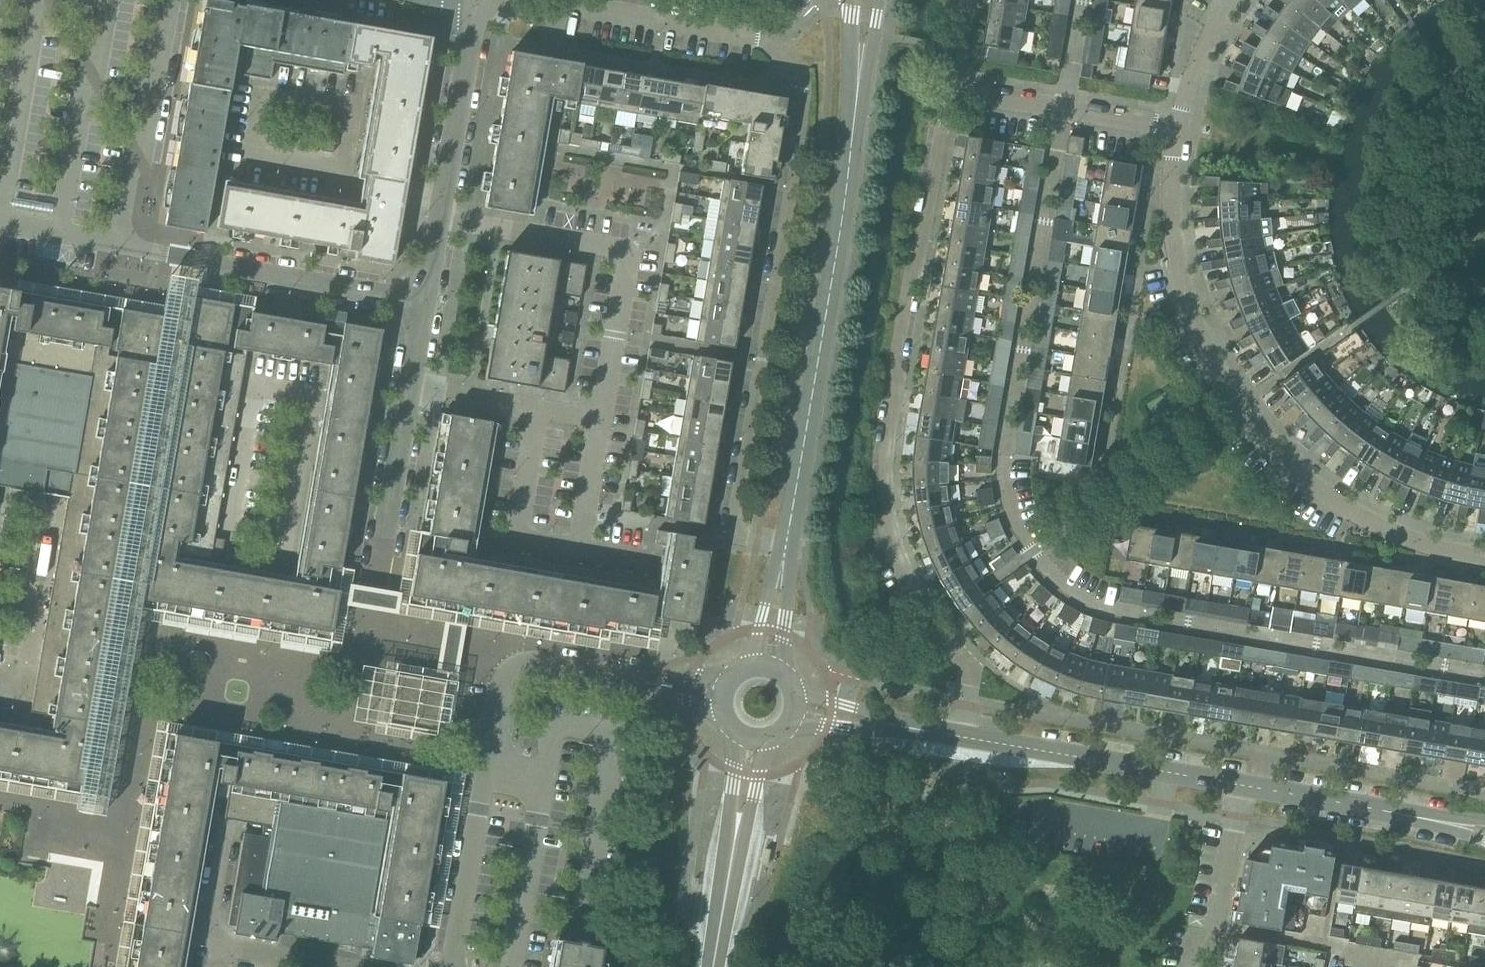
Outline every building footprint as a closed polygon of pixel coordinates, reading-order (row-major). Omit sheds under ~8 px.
[(346,62),(353,23),(245,4),(245,6),(237,5),(237,4),(237,2),(236,1),(236,0),(227,0),(226,1),(222,0),(204,0),(165,225),(206,232),(215,178),(233,73),(271,79),(274,62),(344,74),(346,62)] [(1055,12),(1070,15),(1072,0),(1057,0),(1055,12)] [(1091,19),(1106,21),(1110,22),(1112,10),(1108,9),(1110,0),(1095,0),(1091,19)] [(1136,5),(1172,11),(1174,0),(1137,0),(1136,5)] [(1288,5),(1290,1),(1322,27),(1328,32),(1339,19),(1319,0),(1282,0),(1288,5)] [(1339,19),(1340,20),(1352,9),(1344,0),(1319,0),(1339,19)] [(1352,9),(1362,0),(1344,0),(1352,9)] [(1264,12),(1275,21),(1278,17),(1311,41),(1322,27),(1290,1),(1288,5),(1281,14),(1269,5),(1264,12)] [(993,2),(989,23),(1024,29),(1028,8),(993,2)] [(1136,5),(1133,26),(1168,32),(1172,11),(1136,5)] [(1252,30),(1264,38),(1267,34),(1301,55),(1311,41),(1278,17),(1275,21),(1269,30),(1257,23),(1252,30)] [(1091,19),(1090,28),(1105,30),(1106,21),(1091,19)] [(353,23),(346,62),(373,67),(375,53),(380,54),(376,79),(359,173),(359,178),(364,179),(363,184),(361,196),(344,193),(343,200),(226,179),(218,227),(357,251),(356,258),(393,265),(406,192),(433,37),(353,23)] [(1024,29),(989,23),(985,46),(986,46),(986,45),(991,46),(988,60),(1018,65),(1024,29)] [(1052,25),(1051,34),(1066,36),(1067,27),(1052,25)] [(1133,26),(1129,47),(1164,53),(1168,32),(1133,26)] [(1066,36),(1051,34),(1049,42),(1064,45),(1066,36)] [(1242,49),(1255,56),(1257,52),(1293,71),(1301,55),(1267,34),(1264,38),(1259,48),(1246,41),(1242,49)] [(1088,40),(1081,76),(1092,78),(1094,64),(1099,65),(1103,42),(1088,40)] [(1164,53),(1129,47),(1125,69),(1118,68),(1116,82),(1151,88),(1153,74),(1159,75),(1159,76),(1160,76),(1164,53)] [(577,102),(583,65),(583,63),(513,51),(486,207),(533,215),(553,98),(577,102)] [(1233,68),(1246,74),(1248,70),(1285,87),(1293,71),(1257,52),(1255,56),(1250,66),(1236,60),(1233,68)] [(577,102),(575,112),(596,116),(597,106),(604,68),(583,65),(577,102)] [(624,72),(604,68),(597,106),(617,110),(624,72)] [(1248,70),(1246,74),(1241,85),(1228,80),(1225,88),(1239,93),(1241,89),(1287,107),(1294,91),(1285,87),(1248,70)] [(644,75),(624,72),(617,110),(637,113),(644,75)] [(664,79),(644,75),(637,113),(657,117),(664,79)] [(684,82),(664,79),(657,117),(678,120),(684,82)] [(1328,81),(1326,87),(1338,93),(1340,88),(1328,81)] [(704,86),(684,82),(678,120),(699,124),(700,115),(699,115),(704,86)] [(705,84),(704,86),(699,115),(700,115),(750,123),(741,174),(772,179),(773,175),(768,174),(770,161),(775,162),(781,126),(776,125),(778,115),(783,116),(785,101),(783,97),(705,84)] [(327,115),(324,133),(337,135),(340,117),(327,115)] [(1329,119),(1328,123),(1334,125),(1341,128),(1342,125),(1342,124),(1329,119)] [(584,124),(582,136),(591,138),(593,125),(584,124)] [(697,132),(694,152),(702,153),(707,126),(698,125),(697,132)] [(558,142),(569,144),(572,129),(561,127),(558,142)] [(337,135),(324,133),(321,150),(334,152),(337,135)] [(1071,134),(1068,152),(1083,155),(1084,155),(1087,137),(1071,134)] [(970,135),(966,158),(1001,164),(1005,142),(971,136),(971,135),(970,135)] [(580,146),(590,148),(592,139),(582,137),(580,146)] [(592,139),(590,148),(600,149),(602,141),(592,139)] [(620,153),(630,155),(632,146),(622,144),(620,153)] [(632,146),(630,155),(640,156),(642,148),(632,146)] [(660,160),(670,162),(672,153),(662,151),(660,160)] [(1083,155),(1068,152),(1067,161),(1082,164),(1083,155)] [(672,153),(670,162),(681,163),(682,155),(672,153)] [(966,158),(962,179),(997,185),(1001,164),(966,158)] [(705,168),(725,171),(727,162),(707,159),(705,168)] [(1029,159),(1028,168),(1043,171),(1044,162),(1029,159)] [(1110,160),(1106,182),(1141,188),(1145,165),(1144,165),(1144,166),(1110,160)] [(1043,171),(1028,168),(1026,177),(1041,180),(1043,171)] [(700,174),(681,171),(679,181),(698,184),(700,174)] [(1079,177),(1064,174),(1063,183),(1078,186),(1079,177)] [(1221,185),(1220,197),(1220,201),(1261,201),(1269,200),(1269,183),(1222,180),(1222,177),(1207,176),(1206,184),(1221,185)] [(725,178),(721,199),(759,205),(762,185),(725,178)] [(962,179),(958,200),(994,206),(997,185),(962,179)] [(1106,182),(1102,203),(1137,209),(1141,188),(1106,182)] [(1059,205),(1074,207),(1076,198),(1061,196),(1059,205)] [(1221,206),(1221,217),(1221,221),(1262,218),(1261,201),(1220,201),(1220,197),(1206,197),(1206,206),(1221,206)] [(721,199),(717,219),(755,226),(759,205),(721,199)] [(958,200),(955,221),(990,228),(994,206),(958,200)] [(675,202),(674,211),(690,214),(692,205),(675,202)] [(1022,202),(1020,211),(1035,214),(1037,205),(1022,202)] [(1102,203),(1099,224),(1134,230),(1137,209),(1102,203)] [(674,211),(672,222),(688,225),(690,214),(674,211)] [(1035,214),(1020,211),(1019,220),(1034,222),(1035,214)] [(1057,217),(1053,238),(1068,241),(1072,242),(1074,229),(1071,228),(1072,220),(1057,217)] [(1222,226),(1223,237),(1224,242),(1264,236),(1274,234),(1272,217),(1262,218),(1221,221),(1221,217),(1207,218),(1207,227),(1222,226)] [(717,219),(714,239),(752,246),(755,226),(717,219)] [(955,221),(951,243),(986,249),(990,228),(955,221)] [(1093,235),(1093,236),(1093,237),(1094,238),(1094,239),(1095,240),(1096,241),(1095,246),(1130,252),(1134,230),(1099,224),(1098,230),(1097,230),(1096,231),(1095,232),(1094,233),(1094,234),(1093,235)] [(1224,246),(1226,257),(1227,262),(1267,253),(1264,236),(1224,242),(1223,237),(1209,239),(1210,248),(1224,246)] [(1068,241),(1053,238),(1052,247),(1067,250),(1068,241)] [(714,239),(711,259),(748,266),(752,246),(714,239)] [(668,242),(667,252),(675,253),(677,243),(668,242)] [(951,243),(947,264),(983,270),(986,249),(951,243)] [(1015,245),(1013,253),(1028,256),(1030,247),(1015,245)] [(1095,246),(1091,267),(1126,273),(1130,252),(1095,246)] [(565,392),(571,359),(545,354),(547,342),(542,341),(542,337),(548,337),(555,293),(581,297),(587,264),(508,250),(494,327),(497,327),(495,339),(492,339),(485,378),(565,392)] [(1228,266),(1231,277),(1232,281),(1278,268),(1274,251),(1267,253),(1227,262),(1226,257),(1212,260),(1214,269),(1228,266)] [(675,253),(667,252),(665,262),(674,264),(675,253)] [(1028,256),(1013,253),(1012,262),(1027,265),(1028,256)] [(711,259),(707,279),(745,286),(748,266),(711,259)] [(1065,262),(1050,260),(1048,269),(1063,271),(1065,262)] [(1201,263),(1203,271),(1214,269),(1212,260),(1201,263)] [(947,264),(944,286),(979,292),(983,270),(947,264)] [(1091,267),(1088,288),(1123,294),(1126,273),(1091,267)] [(1233,286),(1237,296),(1239,301),(1277,287),(1284,285),(1278,268),(1232,281),(1231,277),(1217,281),(1220,290),(1233,286)] [(707,279),(704,299),(741,306),(745,286),(707,279)] [(1044,290),(1059,292),(1061,283),(1046,281),(1044,290)] [(661,282),(660,292),(668,293),(670,284),(661,282)] [(944,286),(940,307),(975,313),(979,292),(944,286)] [(69,498),(62,539),(124,549),(165,314),(123,307),(123,308),(104,305),(104,304),(32,291),(31,293),(18,290),(18,289),(17,289),(17,290),(0,287),(0,486),(69,498)] [(1240,305),(1244,315),(1246,319),(1284,304),(1277,287),(1239,301),(1237,296),(1223,301),(1226,310),(1240,305)] [(1007,288),(1006,296),(1021,299),(1022,290),(1007,288)] [(1088,288),(1084,310),(1119,316),(1123,294),(1088,288)] [(668,293),(660,292),(658,302),(667,304),(668,293)] [(225,539),(215,537),(245,367),(248,350),(258,351),(273,354),(282,356),(289,318),(275,316),(269,315),(254,312),(255,308),(255,307),(255,306),(253,305),(253,306),(253,307),(234,303),(234,302),(193,295),(189,318),(149,547),(156,549),(176,552),(212,558),(221,560),(225,539)] [(1021,299),(1006,296),(1004,305),(1019,308),(1021,299)] [(704,299),(700,320),(738,326),(741,306),(704,299)] [(1248,324),(1253,334),(1255,338),(1291,320),(1300,315),(1293,300),(1284,304),(1246,319),(1244,315),(1231,321),(1235,329),(1248,324)] [(1041,311),(1056,314),(1057,305),(1042,302),(1041,311)] [(940,307),(936,328),(971,335),(975,313),(940,307)] [(579,312),(567,310),(565,322),(577,324),(579,312)] [(1084,310),(1080,331),(1115,337),(1119,316),(1084,310)] [(349,523),(349,522),(358,469),(361,451),(366,424),(366,423),(368,415),(370,402),(370,401),(371,395),(375,375),(378,356),(383,329),(346,322),(325,319),(324,319),(324,320),(323,324),(308,321),(302,320),(289,318),(282,356),(291,357),(331,364),(332,364),(337,365),(332,395),(330,408),(328,417),(303,563),(298,562),(286,560),(284,571),(296,573),(302,574),(317,576),(316,580),(315,585),(244,573),(155,557),(156,549),(149,547),(147,558),(138,607),(139,607),(139,608),(259,629),(332,641),(341,591),(340,591),(344,569),(345,569),(345,568),(345,567),(341,567),(346,541),(349,523)] [(738,326),(700,320),(696,341),(734,347),(738,326)] [(1257,342),(1263,352),(1265,355),(1299,335),(1291,320),(1255,338),(1253,334),(1240,341),(1244,348),(1257,342)] [(653,333),(661,334),(663,324),(654,323),(653,333)] [(1039,324),(1037,333),(1052,336),(1053,327),(1039,324)] [(936,328),(933,350),(968,356),(971,335),(936,328)] [(575,332),(563,330),(561,342),(573,344),(575,332)] [(1265,355),(1263,352),(1250,359),(1255,367),(1267,359),(1277,374),(1278,373),(1277,372),(1310,350),(1309,349),(1316,345),(1316,342),(1309,331),(1307,330),(1299,335),(1265,355)] [(1000,331),(998,339),(1013,342),(1015,333),(1000,331)] [(1080,331),(1076,353),(1112,359),(1115,337),(1080,331)] [(1013,342),(998,339),(997,348),(1012,351),(1013,342)] [(1035,345),(1033,354),(1048,357),(1050,348),(1035,345)] [(648,358),(667,361),(669,351),(650,348),(648,358)] [(933,350),(929,371),(964,377),(968,356),(933,350)] [(1076,353),(1073,374),(1108,380),(1112,359),(1076,353)] [(694,355),(690,376),(728,382),(732,361),(694,355)] [(1288,412),(1299,403),(1296,399),(1327,374),(1317,359),(1284,382),(1284,381),(1283,382),(1293,396),(1282,405),(1288,412)] [(1030,376),(1045,378),(1046,369),(1031,367),(1030,376)] [(929,371),(925,392),(968,400),(972,379),(964,377),(929,371)] [(992,373),(991,382),(1006,384),(1007,376),(992,373)] [(1073,374),(1069,395),(1104,401),(1108,380),(1073,374)] [(1302,428),(1312,418),(1309,415),(1339,387),(1327,374),(1296,399),(1299,403),(1306,412),(1296,422),(1302,428)] [(690,376),(687,396),(725,402),(728,382),(690,376)] [(645,378),(643,388),(652,390),(653,380),(645,378)] [(1006,384),(991,382),(989,391),(1004,393),(1006,384)] [(1317,443),(1327,432),(1324,429),(1351,399),(1339,387),(1309,415),(1312,418),(1320,426),(1310,437),(1317,443)] [(652,390),(643,388),(641,398),(650,400),(652,390)] [(1026,397),(1041,400),(1042,391),(1028,388),(1026,397)] [(965,421),(968,400),(925,392),(922,414),(957,420),(965,421)] [(1069,395),(1065,417),(1101,423),(1104,401),(1069,395)] [(687,396),(683,416),(721,422),(725,402),(687,396)] [(1333,457),(1342,445),(1339,443),(1365,411),(1351,399),(1324,429),(1327,432),(1335,440),(1326,451),(1333,457)] [(1022,418),(1037,421),(1039,412),(1024,409),(1022,418)] [(1350,469),(1358,458),(1355,455),(1379,422),(1365,411),(1339,443),(1342,445),(1351,452),(1343,464),(1350,469)] [(416,554),(407,605),(456,613),(551,630),(601,638),(602,630),(649,638),(653,616),(663,618),(665,618),(696,624),(701,596),(704,578),(712,533),(710,533),(701,531),(701,537),(659,529),(656,542),(666,544),(671,544),(665,578),(660,578),(659,577),(650,576),(562,561),(515,553),(500,550),(494,549),(491,548),(489,560),(488,565),(442,557),(444,549),(464,552),(466,540),(471,541),(473,534),(474,528),(486,457),(487,452),(489,439),(490,434),(491,428),(491,427),(492,422),(492,421),(450,413),(450,414),(448,424),(443,453),(440,471),(435,500),(432,519),(430,532),(422,530),(421,530),(421,531),(420,531),(419,531),(419,532),(421,532),(417,555),(416,554)] [(922,414),(918,435),(953,441),(957,420),(922,414)] [(683,416),(680,436),(718,442),(721,422),(683,416)] [(985,416),(984,424),(998,427),(1000,418),(985,416)] [(1065,417),(1062,438),(1097,444),(1101,423),(1065,417)] [(638,418),(636,428),(645,430),(647,420),(638,418)] [(1368,481),(1376,469),(1372,466),(1393,432),(1379,422),(1355,455),(1358,458),(1368,464),(1360,476),(1368,481)] [(998,427),(984,424),(982,433),(997,436),(998,427)] [(645,430),(636,428),(634,438),(643,440),(645,430)] [(1020,431),(1019,439),(1038,443),(1042,440),(1043,434),(1020,431)] [(1386,491),(1393,479),(1389,476),(1408,441),(1393,432),(1372,466),(1376,469),(1385,474),(1379,487),(1386,491)] [(1406,500),(1411,487),(1407,485),(1424,448),(1428,439),(1413,432),(1408,441),(1389,476),(1393,479),(1403,484),(1398,497),(1406,500)] [(918,435),(915,460),(951,462),(953,441),(918,435)] [(680,436),(676,456),(714,463),(718,442),(680,436)] [(1097,444),(1062,438),(1058,460),(1092,466),(1092,467),(1093,467),(1097,444)] [(1425,508),(1431,495),(1426,493),(1441,455),(1424,448),(1407,485),(1411,487),(1422,491),(1417,505),(1425,508)] [(1465,505),(1470,506),(1481,508),(1479,522),(1484,523),(1484,455),(1477,454),(1474,465),(1465,505)] [(978,455),(978,464),(993,464),(993,456),(978,455)] [(1446,515),(1450,501),(1446,500),(1457,461),(1441,455),(1426,493),(1431,495),(1441,498),(1437,512),(1446,515)] [(676,456),(673,476),(711,483),(714,463),(676,456)] [(631,458),(629,469),(638,470),(640,460),(631,458)] [(915,460),(915,484),(951,482),(951,462),(915,460)] [(1466,520),(1470,506),(1465,505),(1474,465),(1457,461),(1446,500),(1450,501),(1461,504),(1458,518),(1466,520)] [(993,464),(978,464),(978,472),(993,473),(993,464)] [(1343,464),(1337,473),(1344,478),(1350,469),(1343,464)] [(1080,481),(1089,482),(1091,469),(1082,467),(1080,481)] [(638,470),(629,469),(627,479),(636,480),(638,470)] [(673,476),(669,496),(707,503),(711,483),(673,476)] [(915,484),(918,509),(953,503),(951,482),(915,484)] [(978,490),(980,498),(995,495),(993,487),(978,490)] [(995,495),(980,498),(981,506),(996,504),(995,495)] [(707,503),(669,496),(666,517),(704,524),(707,503)] [(622,509),(631,511),(633,501),(624,499),(622,509)] [(918,509),(923,532),(957,522),(953,503),(918,509)] [(986,523),(989,531),(1003,525),(1000,518),(986,523)] [(923,532),(931,555),(964,541),(957,522),(923,532)] [(1128,559),(1150,563),(1156,528),(1133,524),(1133,525),(1134,525),(1128,559)] [(1003,525),(989,531),(992,538),(1006,533),(1003,525)] [(1150,563),(1171,567),(1178,532),(1156,528),(1150,563)] [(1171,567),(1192,571),(1199,535),(1178,532),(1171,567)] [(1192,571),(1214,574),(1220,539),(1199,535),(1192,571)] [(82,794),(91,743),(89,743),(93,721),(94,722),(115,604),(124,549),(62,539),(32,711),(55,715),(53,727),(66,729),(65,737),(0,726),(0,780),(82,794)] [(1214,574),(1235,578),(1241,543),(1220,539),(1214,574)] [(931,555),(942,577),(973,560),(964,541),(931,555)] [(1235,578),(1257,582),(1263,546),(1241,543),(1235,578)] [(1257,582),(1278,585),(1284,550),(1263,546),(1257,582)] [(1014,547),(1001,555),(1006,562),(1019,554),(1014,547)] [(1278,585),(1300,589),(1306,554),(1284,550),(1278,585)] [(1300,589),(1321,593),(1327,557),(1306,554),(1300,589)] [(1321,593),(1342,596),(1348,561),(1327,557),(1321,593)] [(957,601),(959,604),(982,588),(979,585),(978,583),(984,578),(973,560),(942,577),(955,598),(957,601)] [(1342,596),(1364,600),(1370,565),(1348,561),(1342,596)] [(1026,565),(1013,575),(1018,582),(1032,572),(1026,565)] [(1364,600),(1385,604),(1391,568),(1370,565),(1364,600)] [(1385,604),(1406,608),(1412,572),(1391,568),(1385,604)] [(1406,608),(1428,611),(1434,576),(1412,572),(1406,608)] [(1428,611),(1449,615),(1455,580),(1434,576),(1428,611)] [(1449,615),(1471,619),(1477,583),(1455,580),(1449,615)] [(1031,595),(1038,600),(1048,589),(1042,583),(1031,595)] [(1484,621),(1484,585),(1477,583),(1471,619),(1484,621)] [(1123,586),(1121,601),(1130,602),(1132,588),(1123,586)] [(962,609),(979,630),(1005,606),(992,589),(986,594),(982,588),(959,604),(962,609)] [(1048,589),(1038,600),(1044,606),(1054,594),(1048,589)] [(1143,605),(1152,606),(1154,591),(1145,590),(1143,605)] [(1164,608),(1173,610),(1176,595),(1167,593),(1164,608)] [(1188,597),(1185,612),(1194,614),(1197,599),(1188,597)] [(1209,601),(1206,616),(1216,617),(1218,602),(1209,601)] [(1253,601),(1252,608),(1261,610),(1263,610),(1264,603),(1253,601)] [(1059,616),(1066,620),(1073,607),(1066,603),(1059,616)] [(1228,619),(1237,621),(1239,606),(1230,605),(1228,619)] [(979,630),(996,647),(1020,620),(1005,606),(979,630)] [(1073,607),(1066,620),(1073,624),(1081,611),(1073,607)] [(1249,623),(1258,625),(1261,610),(1252,608),(1249,623)] [(1271,627),(1280,628),(1282,613),(1273,612),(1271,627)] [(1087,614),(1081,629),(1090,631),(1098,633),(1102,619),(1094,617),(1087,614)] [(1295,616),(1292,631),(1301,632),(1304,617),(1295,616)] [(1102,619),(1098,633),(1106,636),(1110,621),(1102,619)] [(1316,619),(1314,634),(1323,636),(1325,621),(1316,619)] [(996,647),(1015,662),(1036,633),(1020,620),(996,647)] [(1137,641),(1139,626),(1118,623),(1114,643),(1127,645),(1128,640),(1137,641)] [(1359,627),(1337,623),(1335,638),(1356,642),(1359,627)] [(1148,628),(1139,626),(1137,641),(1146,643),(1148,628)] [(1380,630),(1359,627),(1356,642),(1377,645),(1380,630)] [(1399,649),(1421,653),(1423,638),(1424,631),(1403,627),(1402,634),(1399,649)] [(1380,630),(1377,645),(1399,649),(1402,634),(1380,630)] [(1171,647),(1179,649),(1182,634),(1173,632),(1171,647)] [(1015,662),(1036,675),(1053,644),(1036,633),(1015,662)] [(1182,634),(1179,649),(1188,650),(1191,635),(1182,634)] [(1423,638),(1421,653),(1430,654),(1432,639),(1423,638)] [(1213,655),(1222,656),(1225,641),(1216,640),(1213,655)] [(1225,641),(1222,656),(1231,658),(1230,664),(1242,666),(1246,645),(1225,641)] [(1442,657),(1451,658),(1453,643),(1444,642),(1442,657)] [(1036,675),(1058,686),(1071,653),(1053,644),(1036,675)] [(1463,660),(1472,662),(1475,647),(1466,645),(1463,660)] [(1256,662),(1265,664),(1267,648),(1259,647),(1256,662)] [(1267,648),(1265,664),(1274,665),(1276,650),(1267,648)] [(1289,652),(1285,673),(1298,675),(1299,669),(1308,671),(1310,656),(1289,652)] [(1058,686),(1081,694),(1091,660),(1071,653),(1058,686)] [(1306,678),(1315,680),(1319,658),(1310,656),(1308,671),(1306,678)] [(1102,699),(1104,699),(1110,664),(1091,660),(1081,694),(1102,699)] [(1341,677),(1350,678),(1353,663),(1344,662),(1341,677)] [(1353,663),(1350,678),(1359,680),(1362,665),(1353,663)] [(1104,699),(1126,703),(1132,668),(1110,664),(1104,699)] [(1126,703),(1147,707),(1153,672),(1132,668),(1126,703)] [(1384,684),(1393,686),(1396,671),(1387,669),(1384,684)] [(1396,671),(1393,686),(1402,687),(1404,672),(1396,671)] [(395,672),(386,724),(438,733),(447,681),(395,672)] [(1147,707),(1168,710),(1174,675),(1153,672),(1147,707)] [(1168,710),(1190,714),(1196,679),(1174,675),(1168,710)] [(1427,692),(1436,693),(1438,678),(1430,677),(1427,692)] [(1447,680),(1438,678),(1436,693),(1445,695),(1447,680)] [(1190,714),(1211,718),(1217,683),(1196,679),(1190,714)] [(1211,718),(1232,722),(1238,686),(1217,683),(1211,718)] [(1472,684),(1470,699),(1478,700),(1481,686),(1472,684)] [(1232,722),(1254,725),(1260,690),(1238,686),(1232,722)] [(1254,725),(1275,729),(1281,694),(1260,690),(1254,725)] [(1275,729),(1297,733),(1303,698),(1281,694),(1275,729)] [(1297,733),(1318,736),(1324,701),(1303,698),(1297,733)] [(1318,736),(1339,740),(1345,705),(1324,701),(1318,736)] [(1339,740),(1361,744),(1367,709),(1345,705),(1339,740)] [(1409,716),(1404,751),(1425,755),(1431,720),(1432,712),(1411,708),(1409,716)] [(1361,744),(1382,748),(1388,712),(1367,709),(1361,744)] [(1382,748),(1404,751),(1409,716),(1388,712),(1382,748)] [(1425,755),(1446,759),(1452,723),(1431,720),(1425,755)] [(1446,759),(1468,762),(1474,727),(1452,723),(1446,759)] [(1484,765),(1484,729),(1474,727),(1468,762),(1484,765)] [(214,766),(222,767),(217,796),(229,798),(225,817),(264,824),(262,835),(245,832),(229,924),(236,925),(234,933),(277,940),(279,932),(372,948),(371,956),(413,963),(415,956),(423,957),(437,875),(438,873),(438,872),(440,859),(441,857),(440,856),(451,793),(453,781),(440,779),(440,780),(407,774),(407,773),(167,732),(126,966),(179,966),(214,766)] [(1248,858),(1245,879),(1243,890),(1239,909),(1237,921),(1284,929),(1287,907),(1287,906),(1288,898),(1294,899),(1294,895),(1301,905),(1306,902),(1307,892),(1330,896),(1338,850),(1294,842),(1275,839),(1274,849),(1272,858),(1273,859),(1273,858),(1275,861),(1268,865),(1266,862),(1267,862),(1266,861),(1258,860),(1248,858)] [(1337,900),(1357,904),(1363,866),(1343,862),(1337,900)] [(1356,912),(1374,915),(1382,869),(1363,866),(1357,904),(1356,912)] [(1374,915),(1393,918),(1401,872),(1382,869),(1374,915)] [(1393,918),(1412,922),(1420,876),(1401,872),(1393,918)] [(1431,925),(1433,917),(1439,879),(1420,876),(1412,922),(1431,925)] [(1433,917),(1452,920),(1458,882),(1439,879),(1433,917)] [(1452,920),(1470,923),(1477,885),(1458,882),(1452,920)] [(1484,934),(1484,887),(1477,885),(1470,923),(1469,931),(1484,934)] [(1333,926),(1331,935),(1345,937),(1346,929),(1333,926)] [(1357,942),(1369,945),(1371,936),(1358,934),(1357,942)] [(1371,936),(1369,945),(1382,947),(1383,938),(1371,936)] [(1241,937),(1237,956),(1283,964),(1286,945),(1241,937)] [(603,946),(586,943),(586,940),(583,940),(577,939),(577,941),(560,938),(554,966),(599,966),(603,946)] [(1395,949),(1407,951),(1409,942),(1396,940),(1395,949)] [(1409,942),(1407,951),(1420,953),(1421,945),(1409,942)] [(1433,956),(1445,958),(1447,949),(1434,947),(1433,956)] [(1447,949),(1445,958),(1457,960),(1459,951),(1447,949)] [(1470,963),(1483,966),(1484,957),(1472,954),(1470,963)] [(1235,966),(1287,966),(1287,965),(1283,964),(1237,956),(1235,966)] [(1316,966),(1325,966),(1326,960),(1318,958),(1316,966)]
